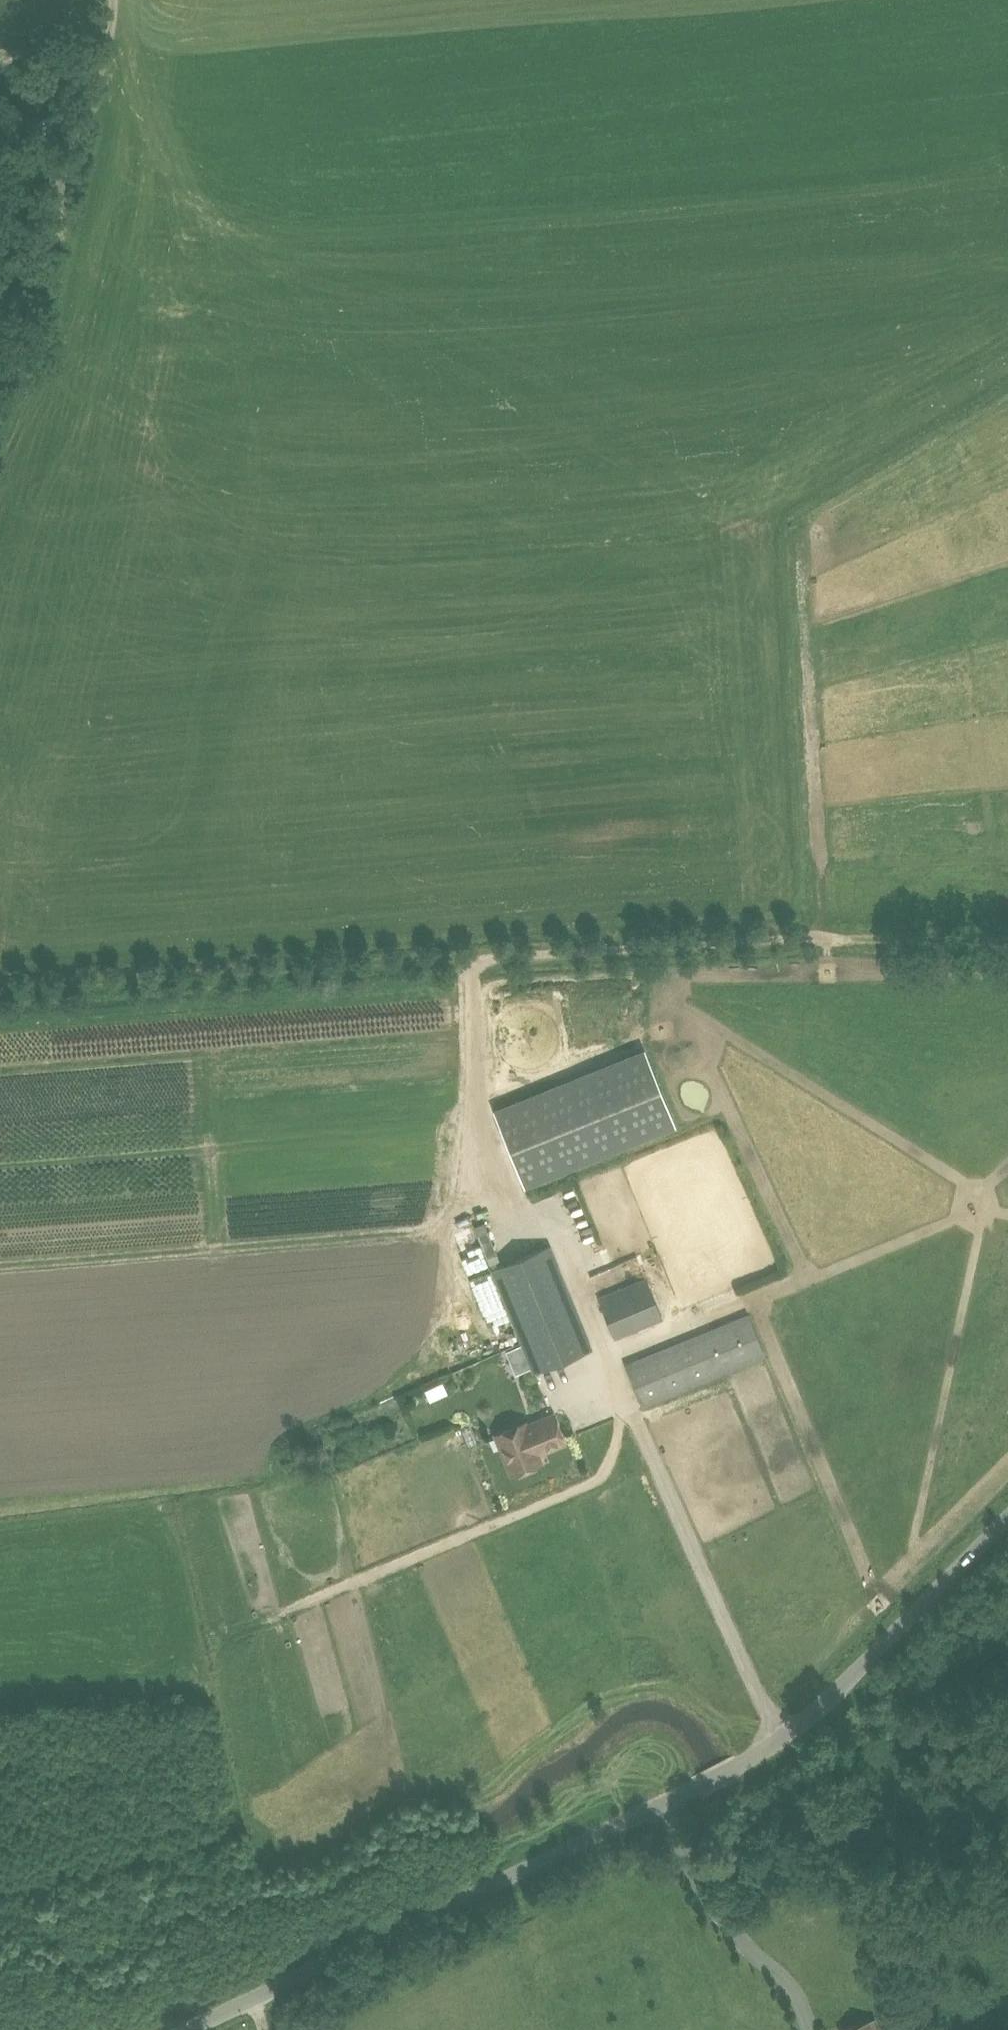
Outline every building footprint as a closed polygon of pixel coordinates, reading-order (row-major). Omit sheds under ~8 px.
[(644,1050),(494,1110),(524,1186),(674,1125),(644,1050)] [(549,1245),(490,1269),(533,1373),(591,1349),(549,1245)] [(620,1287),(597,1297),(614,1339),(663,1319),(646,1277),(620,1287)] [(642,1407),(764,1357),(747,1315),(625,1364),(642,1407)] [(537,1454),(564,1443),(552,1415),(526,1426),(524,1423),(496,1435),(512,1474),(541,1463),(537,1454)] [(842,2029),(843,2029),(876,2029),(873,2020),(842,2029)]
